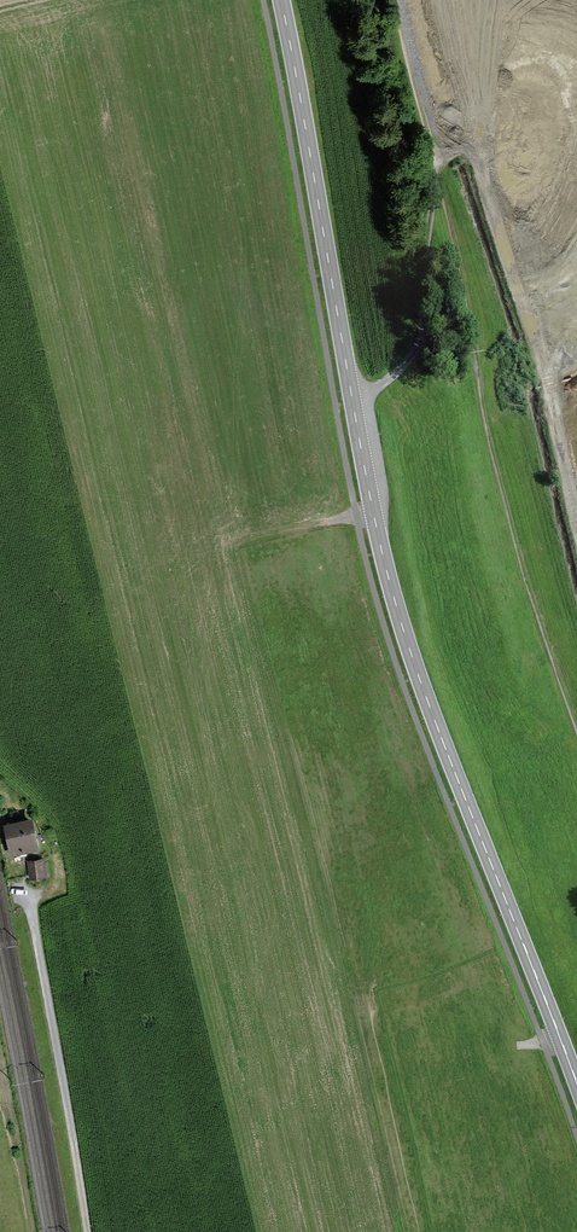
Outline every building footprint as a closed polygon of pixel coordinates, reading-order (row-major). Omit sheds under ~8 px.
[(32,819),(4,826),(11,858),(31,854),(39,852),(32,819)] [(45,859),(27,861),(29,879),(47,877),(45,859)]
